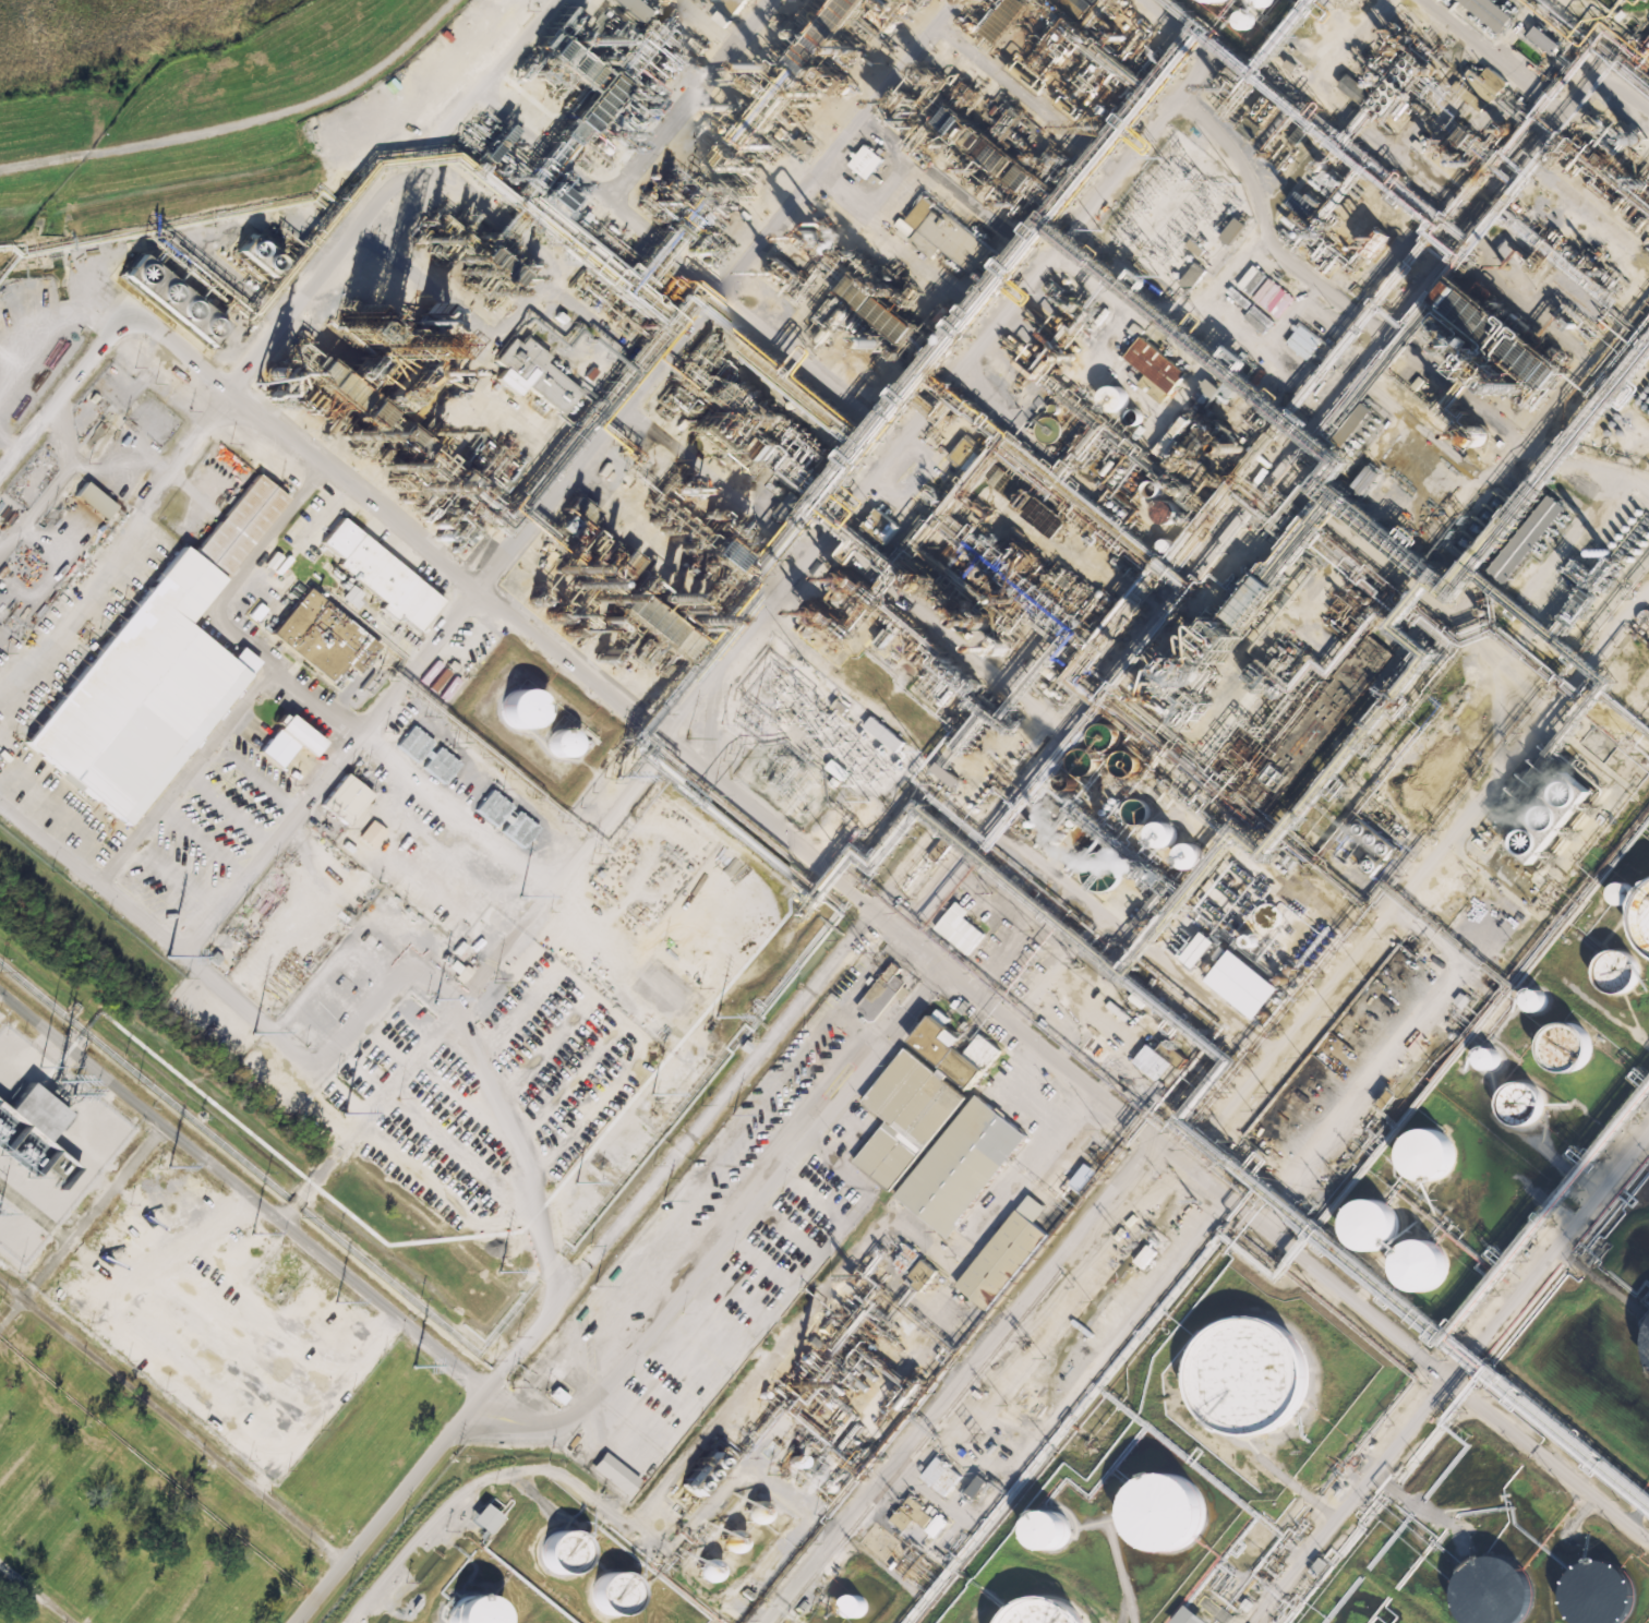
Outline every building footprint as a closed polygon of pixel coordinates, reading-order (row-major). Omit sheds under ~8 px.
[(748,0),(714,0),(734,17),(748,0)] [(1237,8),(1232,10),(1230,14),(1230,19),(1232,23),(1237,25),(1241,25),(1245,23),(1248,19),(1248,14),(1245,10),(1241,8),(1237,8)] [(1529,35),(1553,55),(1562,45),(1537,25),(1529,35)] [(1471,67),(1453,87),(1480,112),(1508,82),(1490,66),(1481,76),(1471,67)] [(1024,80),(1042,94),(1051,83),(1033,69),(1024,80)] [(816,146),(803,136),(797,144),(810,153),(816,146)] [(867,171),(848,156),(865,136),(883,151),(867,171)] [(1309,216),(1314,209),(1310,205),(1313,201),(1299,190),(1290,202),(1309,216)] [(992,245),(924,194),(897,230),(934,258),(941,249),(972,272),(992,245)] [(1231,245),(1248,225),(1238,216),(1221,236),(1231,245)] [(823,231),(813,224),(800,242),(821,256),(829,243),(819,236),(823,231)] [(1392,236),(1374,224),(1358,248),(1376,260),(1392,236)] [(235,249),(265,275),(279,260),(249,234),(235,249)] [(120,275),(209,346),(226,326),(159,273),(160,272),(137,254),(120,275)] [(923,326),(857,274),(843,292),(898,335),(888,349),(899,357),(923,326)] [(1571,366),(1507,316),(1494,317),(1494,308),(1462,284),(1456,292),(1453,293),(1449,297),(1450,318),(1447,322),(1447,326),(1453,326),(1453,319),(1458,318),(1473,330),(1473,332),(1463,345),(1463,350),(1469,355),(1469,366),(1485,365),(1488,368),(1508,367),(1508,376),(1520,375),(1524,369),(1552,390),(1571,366)] [(1062,346),(1061,345),(1069,332),(1058,324),(1049,336),(1043,331),(1022,362),(1041,376),(1062,346)] [(1287,342),(1307,359),(1323,341),(1302,324),(1287,342)] [(1184,368),(1168,388),(1122,352),(1139,332),(1184,368)] [(493,360),(503,367),(495,379),(517,395),(524,386),(562,415),(580,390),(544,362),(549,355),(524,336),(519,343),(511,337),(493,360)] [(465,377),(438,350),(435,353),(431,349),(419,361),(417,359),(384,392),(401,409),(406,404),(410,407),(425,392),(419,386),(423,382),(431,389),(435,385),(446,396),(465,377)] [(1152,449),(1168,464),(1204,427),(1221,443),(1232,432),(1210,411),(1227,394),(1210,377),(1185,403),(1192,409),(1152,449)] [(1104,385),(1098,389),(1096,395),(1096,400),(1099,406),(1105,409),(1111,409),(1117,405),(1120,399),(1119,394),(1116,388),(1110,385),(1104,385)] [(1351,437),(1374,411),(1365,402),(1342,428),(1351,437)] [(981,456),(976,451),(963,466),(968,471),(981,456)] [(1355,484),(1366,492),(1380,472),(1369,464),(1355,484)] [(189,549),(255,466),(285,490),(219,573),(189,549)] [(81,479),(111,501),(100,515),(70,493),(81,479)] [(943,497),(927,484),(920,494),(936,507),(943,497)] [(805,499),(795,491),(777,512),(787,520),(805,499)] [(1484,569),(1544,495),(1561,508),(1500,582),(1484,569)] [(1156,500),(1155,521),(1177,522),(1177,501),(1156,500)] [(412,570),(387,600),(335,556),(359,526),(412,570)] [(122,823),(9,733),(118,598),(121,600),(145,569),(152,575),(177,544),(217,577),(181,623),(243,673),(122,823)] [(372,644),(334,688),(264,628),(302,584),(372,644)] [(340,598),(353,607),(363,594),(350,584),(340,598)] [(510,695),(501,696),(494,702),(491,711),(493,720),(499,728),(508,731),(517,729),(523,722),(527,713),(525,705),(519,697),(510,695)] [(871,710),(902,733),(892,746),(862,722),(871,710)] [(258,751),(279,767),(297,745),(310,756),(322,741),(287,714),(258,751)] [(396,745),(443,784),(460,764),(436,744),(412,725),(396,745)] [(545,733),(542,737),(541,743),(543,748),(546,753),(551,755),(556,756),(561,755),(565,752),(568,746),(568,742),(567,736),(564,732),(559,730),(554,729),(549,730),(545,733)] [(847,765),(840,773),(823,760),(831,750),(847,765)] [(1140,773),(1138,752),(1114,753),(1116,775),(1140,773)] [(843,780),(850,772),(834,758),(827,767),(843,780)] [(958,774),(950,785),(928,768),(937,758),(958,774)] [(1539,863),(1597,791),(1571,770),(1513,841),(1539,863)] [(1517,865),(1492,844),(1551,772),(1577,793),(1517,865)] [(316,802),(338,773),(362,792),(340,820),(316,802)] [(474,810),(523,847),(538,826),(489,790),(474,810)] [(1391,847),(1380,861),(1343,831),(1353,818),(1391,847)] [(358,836),(372,848),(386,832),(372,820),(358,836)] [(1151,825),(1145,828),(1142,833),(1142,840),(1146,845),(1152,849),(1157,847),(1163,844),(1166,839),(1166,832),(1161,827),(1156,825),(1151,825)] [(1178,846),(1172,850),(1170,855),(1170,862),(1173,867),(1179,869),(1185,869),(1191,866),(1193,861),(1193,854),(1190,849),(1184,845),(1178,846)] [(1646,878),(1648,877),(1648,964),(1646,963),(1630,952),(1621,938),(1617,921),(1621,902),(1630,888),(1646,878)] [(1621,899),(1618,902),(1615,904),(1611,905),(1606,904),(1602,902),(1600,899),(1599,894),(1600,890),(1602,886),(1606,883),(1611,882),(1615,883),(1618,886),(1621,890),(1622,894),(1621,899)] [(1613,882),(1610,902),(1628,905),(1631,884),(1613,882)] [(965,954),(932,928),(954,902),(965,912),(962,916),(983,933),(965,954)] [(1264,931),(1280,924),(1270,902),(1254,909),(1264,931)] [(1265,970),(1239,1001),(1178,952),(1205,919),(1265,970)] [(1167,946),(1178,955),(1193,935),(1182,926),(1167,946)] [(1627,981),(1622,987),(1615,993),(1606,994),(1599,993),(1591,987),(1587,981),(1586,972),(1587,964),(1591,957),(1599,952),(1606,951),(1615,952),(1622,957),(1627,964),(1628,972),(1627,981)] [(854,1008),(890,963),(898,969),(893,975),(903,983),(872,1022),(866,1022),(862,1018),(863,1015),(854,1008)] [(1529,1011),(1546,1007),(1541,986),(1524,990),(1529,1011)] [(1262,1015),(1244,1002),(1255,989),(1272,1003),(1262,1015)] [(1533,1006),(1531,1010),(1527,1012),(1524,1012),(1519,1012),(1516,1010),(1513,1006),(1513,1002),(1513,998),(1516,995),(1519,991),(1524,991),(1527,991),(1531,995),(1533,998),(1533,1002),(1533,1006)] [(962,1091),(903,1043),(924,1017),(941,1031),(935,1038),(976,1072),(962,1091)] [(1574,1058),(1568,1066),(1561,1071),(1551,1073),(1542,1071),(1534,1066),(1529,1058),(1527,1049),(1529,1039),(1534,1032),(1542,1026),(1551,1025),(1561,1026),(1568,1032),(1574,1039),(1576,1049),(1574,1058)] [(1113,1044),(1096,1031),(1082,1048),(1100,1061),(1113,1044)] [(1187,1057),(1165,1040),(1158,1049),(1180,1066),(1187,1057)] [(1498,1069),(1500,1048),(1480,1046),(1478,1067),(1498,1069)] [(887,1192),(850,1162),(883,1121),(859,1101),(902,1049),(963,1098),(887,1192)] [(1486,1065),(1484,1069),(1481,1071),(1477,1072),(1472,1071),(1468,1069),(1466,1065),(1465,1060),(1466,1056),(1468,1053),(1472,1050),(1477,1049),(1481,1050),(1484,1053),(1486,1056),(1488,1060),(1486,1065)] [(67,1114),(29,1082),(6,1109),(44,1141),(67,1114)] [(1529,1114),(1525,1120),(1518,1126),(1509,1127),(1502,1126),(1494,1120),(1490,1114),(1488,1105),(1490,1097),(1494,1091),(1502,1085),(1509,1084),(1518,1085),(1525,1091),(1529,1097),(1531,1105),(1529,1114)] [(972,1096),(1022,1137),(951,1224),(954,1227),(944,1240),(891,1197),(972,1096)] [(1433,1167),(1429,1175),(1420,1180),(1411,1182),(1401,1180),(1394,1175),(1388,1167),(1386,1157),(1388,1147),(1394,1140),(1401,1134),(1411,1133),(1420,1134),(1429,1140),(1433,1147),(1435,1157),(1433,1167)] [(1082,1190),(1097,1171),(1086,1163),(1071,1182),(1082,1190)] [(1379,1237),(1373,1245),(1365,1250),(1356,1252),(1347,1250),(1338,1245),(1333,1237),(1332,1227),(1333,1217),(1338,1210),(1347,1204),(1356,1203),(1365,1204),(1373,1210),(1379,1217),(1381,1227),(1379,1237)] [(952,1286),(1013,1213),(1043,1237),(982,1311),(952,1286)] [(1428,1277),(1422,1285),(1415,1290),(1405,1293),(1396,1290),(1388,1285),(1383,1277),(1381,1267),(1383,1259),(1388,1250),(1396,1246),(1405,1243),(1415,1246),(1422,1250),(1428,1259),(1430,1267),(1428,1277)] [(906,1271),(920,1255),(908,1244),(894,1261),(906,1271)] [(909,1276),(923,1289),(939,1272),(925,1259),(909,1276)] [(1638,1326),(1648,1312),(1648,1376),(1638,1361),(1635,1344),(1638,1326)] [(1285,1405),(1277,1418),(1264,1426),(1249,1429),(1233,1426),(1221,1418),(1213,1405),(1209,1390),(1213,1374),(1221,1362),(1233,1354),(1249,1350),(1264,1354),(1277,1362),(1285,1374),(1288,1390),(1285,1405)] [(548,1395),(561,1404),(567,1396),(554,1386),(548,1395)] [(679,1499),(666,1488),(694,1454),(707,1465),(679,1499)] [(792,1468),(803,1466),(801,1454),(789,1457),(792,1468)] [(947,1495),(923,1477),(938,1457),(962,1475),(947,1495)] [(1205,1525),(1196,1538),(1183,1546),(1168,1549),(1154,1546),(1141,1538),(1132,1525),(1129,1510),(1132,1494),(1141,1482),(1154,1474),(1168,1470),(1183,1474),(1196,1482),(1205,1494),(1207,1510),(1205,1525)] [(975,1498),(968,1492),(983,1475),(989,1481),(975,1498)] [(915,1519),(924,1527),(933,1516),(911,1496),(891,1518),(905,1531),(915,1519)] [(767,1516),(765,1520),(760,1523),(756,1524),(751,1523),(748,1520),(746,1516),(745,1512),(746,1507),(748,1504),(751,1502),(756,1501),(760,1502),(765,1504),(767,1507),(768,1512),(767,1516)] [(479,1532),(462,1518),(477,1502),(493,1516),(479,1532)] [(1070,1535),(1067,1541),(1060,1544),(1052,1547),(1046,1544),(1039,1541),(1035,1535),(1034,1527),(1035,1520),(1039,1514),(1046,1510),(1052,1508),(1060,1510),(1067,1514),(1070,1520),(1072,1527),(1070,1535)] [(926,1530),(936,1537),(949,1520),(938,1513),(926,1530)] [(743,1546),(741,1549),(736,1551),(732,1552),(727,1551),(724,1549),(722,1546),(721,1541),(722,1537),(724,1532),(727,1530),(732,1529),(736,1530),(741,1532),(743,1537),(744,1541),(743,1546)] [(563,1536),(553,1535),(545,1538),(539,1544),(535,1553),(537,1562),(541,1570),(549,1574),(558,1575),(566,1572),(573,1566),(576,1558),(575,1549),(570,1541),(563,1536)] [(1533,1563),(1466,1555),(1457,1622),(1526,1622),(1533,1563)] [(719,1575),(717,1578),(712,1580),(708,1582),(703,1580),(700,1578),(698,1575),(697,1571),(698,1566),(700,1562),(703,1560),(708,1559),(712,1560),(717,1562),(719,1566),(720,1571),(719,1575)] [(1629,1561),(1566,1564),(1569,1622),(1633,1622),(1629,1561)] [(612,1577),(603,1576),(594,1578),(588,1585),(586,1594),(586,1602),(591,1610),(599,1614),(607,1615),(616,1613),(623,1607),(625,1598),(625,1589),(619,1582),(612,1577)] [(866,1610),(864,1613),(860,1615),(856,1616),(852,1615),(847,1613),(845,1610),(844,1606),(845,1601),(847,1597),(852,1595),(856,1594),(860,1595),(864,1597),(866,1601),(867,1606),(866,1610)] [(1078,1608),(1087,1622),(1004,1622),(1014,1608),(1030,1599),(1046,1595),(1063,1599),(1078,1608)] [(441,1611),(436,1619),(436,1622),(483,1622),(483,1621),(479,1613),(473,1607),(465,1603),(456,1602),(447,1606),(441,1611)] [(1189,1604),(1211,1622),(1176,1622),(1175,1622),(1189,1604)]
